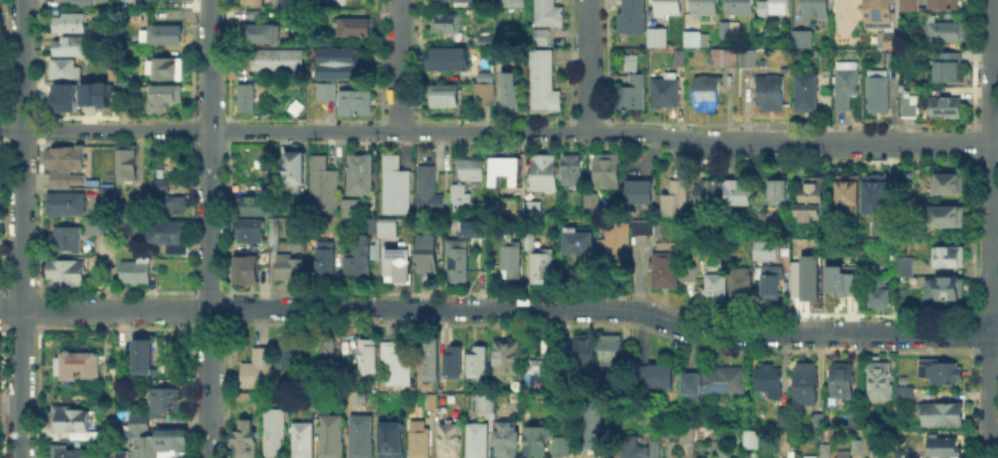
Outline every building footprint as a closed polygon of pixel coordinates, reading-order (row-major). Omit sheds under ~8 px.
[(533,25),(561,25),(561,5),(553,5),(553,0),(533,0),(533,25)] [(624,14),(624,0),(647,0),(646,34),(623,34),(618,34),(618,14),(624,14)] [(659,16),(659,0),(683,0),(683,16),(659,16)] [(695,19),(695,0),(718,0),(717,19),(695,19)] [(731,17),(731,0),(753,0),(753,17),(731,17)] [(772,1),(772,0),(791,0),(791,17),(761,17),(761,1),(772,1)] [(806,19),(806,0),(829,0),(829,20),(806,19)] [(868,29),(868,0),(894,0),(894,29),(893,33),(900,33),(900,48),(885,48),(885,42),(873,42),(873,29),(868,29)] [(902,13),(902,0),(920,0),(920,13),(902,13)] [(931,9),(931,0),(963,0),(963,10),(931,9)] [(246,18),(246,11),(263,11),(263,19),(246,18)] [(55,32),(55,13),(89,14),(89,32),(55,32)] [(432,15),(461,15),(461,40),(449,40),(449,34),(432,34),(432,15)] [(337,38),(337,19),(372,19),(372,38),(337,38)] [(924,44),(924,24),(967,24),(967,44),(924,44)] [(241,44),(241,25),(280,25),(280,44),(241,44)] [(740,25),(740,39),(723,39),(723,25),(740,25)] [(146,44),(147,27),(185,27),(184,44),(146,44)] [(531,27),(547,27),(546,45),(531,44),(531,27)] [(651,48),(651,29),(670,29),(670,48),(651,48)] [(96,40),(96,32),(107,32),(107,40),(96,40)] [(795,49),(795,32),(813,32),(813,55),(800,55),(800,49),(795,49)] [(481,53),(482,34),(496,34),(496,53),(481,53)] [(699,34),(699,47),(687,47),(687,34),(699,34)] [(87,40),(87,56),(58,56),(58,40),(87,40)] [(320,80),(320,48),(361,48),(361,80),(320,80)] [(431,48),(470,49),(470,73),(431,73),(431,48)] [(714,48),(739,48),(738,69),(714,69),(714,48)] [(255,72),(255,49),(305,49),(305,72),(255,72)] [(555,50),(555,91),(564,91),(564,111),(533,110),(534,50),(555,50)] [(675,66),(675,50),(685,50),(685,66),(675,66)] [(756,53),(756,68),(742,68),(742,53),(756,53)] [(888,68),(888,54),(900,54),(900,68),(888,68)] [(937,55),(959,56),(959,84),(937,84),(937,55)] [(74,57),(74,65),(79,65),(79,79),(49,79),(49,57),(74,57)] [(626,71),(626,57),(638,57),(638,71),(626,71)] [(154,79),(154,60),(184,61),(184,79),(154,79)] [(860,64),(860,98),(852,98),(852,112),(836,112),(836,64),(860,64)] [(868,115),(868,70),(890,71),(890,115),(868,115)] [(795,112),(796,73),(820,73),(819,112),(795,112)] [(478,74),(495,74),(495,107),(478,107),(478,74)] [(630,84),(630,75),(646,75),(646,112),(617,112),(618,84),(630,84)] [(521,76),(520,112),(505,112),(505,76),(521,76)] [(653,77),(680,77),(680,109),(652,109),(653,77)] [(696,77),(720,77),(720,114),(696,114),(696,77)] [(785,78),(785,110),(758,110),(759,77),(785,78)] [(116,91),(116,80),(127,80),(127,91),(116,91)] [(53,82),(76,82),(76,111),(53,111),(53,82)] [(81,104),(81,82),(109,82),(109,107),(99,107),(99,104),(81,104)] [(320,84),(336,84),(336,100),(320,100),(320,84)] [(256,86),(256,112),(240,112),(240,86),(256,86)] [(185,88),(184,104),(170,104),(170,111),(155,111),(155,88),(185,88)] [(432,88),(459,88),(458,109),(432,109),(432,88)] [(374,92),(374,116),(341,116),(341,92),(374,92)] [(903,119),(903,98),(918,98),(918,119),(903,119)] [(962,99),(962,119),(933,119),(933,98),(962,99)] [(138,147),(138,183),(120,183),(121,147),(138,147)] [(51,148),(86,148),(86,173),(74,173),(74,177),(85,178),(85,188),(51,187),(51,148)] [(289,185),(290,154),(306,154),(306,185),(289,185)] [(402,154),(402,171),(412,171),(412,214),(385,214),(385,154),(402,154)] [(596,190),(596,154),(622,154),(621,191),(596,190)] [(351,155),(374,156),(374,199),(351,199),(351,155)] [(328,156),(328,172),(340,172),(340,215),(311,215),(311,156),(328,156)] [(534,191),(534,156),(559,156),(559,191),(534,191)] [(564,187),(564,156),(583,156),(582,187),(564,187)] [(461,179),(462,158),(484,158),(484,179),(461,179)] [(523,159),(524,186),(516,186),(516,177),(505,177),(505,186),(494,186),(493,159),(523,159)] [(421,167),(436,167),(436,195),(445,195),(445,213),(420,213),(421,167)] [(937,194),(938,175),(964,175),(964,194),(937,194)] [(771,202),(771,179),(790,179),(790,202),(771,202)] [(154,192),(154,181),(169,181),(169,192),(154,192)] [(630,203),(630,181),(654,181),(654,203),(630,203)] [(688,216),(663,216),(663,194),(673,194),(673,181),(689,181),(688,216)] [(801,219),(801,181),(824,181),(824,219),(801,219)] [(837,206),(838,181),(861,181),(861,207),(837,206)] [(727,205),(727,182),(751,182),(750,205),(727,205)] [(891,182),(891,214),(868,214),(868,182),(891,182)] [(697,206),(697,183),(718,183),(718,206),(697,206)] [(454,186),(465,186),(465,203),(454,203),(454,186)] [(102,202),(102,187),(118,187),(117,202),(102,202)] [(47,191),(47,214),(87,214),(86,191),(47,191)] [(582,195),(600,196),(600,208),(582,208),(582,195)] [(157,213),(157,197),(187,197),(187,214),(157,213)] [(241,216),(241,198),(272,198),(272,217),(241,216)] [(529,217),(529,200),(544,200),(543,217),(529,217)] [(346,201),(362,201),(361,220),(346,220),(346,201)] [(933,209),(968,209),(967,227),(933,227),(933,209)] [(359,246),(359,233),(366,233),(366,217),(375,217),(375,236),(369,236),(369,275),(343,275),(343,246),(359,246)] [(377,217),(376,237),(395,237),(395,217),(377,217)] [(120,235),(120,219),(136,219),(136,235),(120,235)] [(262,241),(241,241),(241,226),(251,226),(251,220),(262,220),(262,241)] [(269,245),(269,221),(280,221),(280,245),(269,245)] [(149,223),(190,223),(190,253),(174,253),(174,248),(149,248),(149,223)] [(634,235),(634,223),(661,223),(661,236),(634,235)] [(630,225),(630,273),(609,273),(609,254),(599,254),(599,239),(609,239),(609,225),(630,225)] [(83,228),(83,252),(53,252),(53,228),(83,228)] [(581,228),(581,233),(595,233),(595,257),(566,257),(566,228),(581,228)] [(539,235),(539,247),(525,247),(525,235),(539,235)] [(421,237),(437,237),(437,272),(421,272),(421,237)] [(320,238),(336,238),(336,286),(320,286),(320,238)] [(383,280),(383,248),(397,248),(397,241),(410,241),(410,282),(393,282),(393,280),(383,280)] [(469,241),(469,284),(451,284),(451,241),(469,241)] [(756,261),(756,241),(780,241),(780,261),(756,261)] [(503,281),(504,242),(521,242),(521,281),(503,281)] [(935,249),(967,249),(967,267),(935,267),(935,249)] [(534,286),(534,252),(557,252),(557,286),(534,286)] [(680,254),(680,267),(698,268),(698,286),(675,286),(675,292),(654,292),(654,254),(680,254)] [(278,280),(278,255),(305,255),(305,280),(278,280)] [(120,260),(120,283),(151,283),(151,256),(137,256),(137,261),(120,260)] [(47,259),(85,259),(85,287),(52,287),(52,278),(47,278),(47,259)] [(261,259),(261,284),(238,284),(238,259),(261,259)] [(915,260),(915,276),(899,276),(900,260),(915,260)] [(765,267),(784,268),(784,278),(781,278),(781,301),(765,301),(765,267)] [(734,269),(752,269),(752,304),(734,304),(734,269)] [(807,300),(808,270),(823,270),(822,300),(807,300)] [(835,270),(858,270),(858,299),(835,299),(835,270)] [(728,274),(728,308),(705,308),(706,274),(728,274)] [(887,279),(887,289),(893,289),(893,309),(874,309),(874,289),(877,289),(877,279),(887,279)] [(928,281),(960,281),(960,300),(928,300),(928,281)] [(135,334),(134,374),(158,374),(158,334),(135,334)] [(602,366),(602,336),(624,336),(624,366),(602,366)] [(577,370),(577,337),(595,337),(595,370),(577,370)] [(324,339),(338,339),(338,373),(324,373),(324,339)] [(361,374),(361,340),(379,340),(378,374),(361,374)] [(552,385),(530,385),(530,364),(545,364),(545,340),(558,340),(558,371),(552,371),(552,385)] [(421,341),(439,341),(439,381),(421,381),(421,341)] [(281,342),(300,342),(300,372),(281,372),(281,342)] [(522,342),(521,376),(496,376),(496,342),(522,342)] [(399,344),(399,354),(412,354),(412,385),(390,385),(390,368),(383,368),(383,344),(399,344)] [(241,363),(241,388),(274,388),(274,346),(253,346),(253,363),(241,363)] [(448,348),(463,348),(463,378),(448,378),(448,348)] [(487,348),(487,376),(472,376),(472,348),(487,348)] [(54,357),(55,376),(60,376),(61,380),(74,379),(74,370),(83,370),(83,379),(94,378),(94,374),(96,374),(96,357),(95,357),(95,353),(69,354),(69,350),(66,350),(66,353),(61,353),(61,357),(54,357)] [(833,362),(854,362),(854,399),(833,398),(833,362)] [(921,363),(965,363),(965,383),(921,383),(921,363)] [(674,364),(674,387),(644,387),(644,364),(674,364)] [(872,401),(872,364),(894,364),(894,401),(872,401)] [(797,404),(797,365),(819,365),(818,405),(797,404)] [(701,401),(685,401),(685,376),(702,376),(702,370),(717,370),(717,366),(747,366),(747,394),(701,393),(701,401)] [(764,392),(758,392),(758,367),(784,367),(783,400),(764,399),(764,392)] [(151,388),(151,411),(181,412),(181,388),(151,388)] [(899,402),(899,389),(915,389),(915,402),(899,402)] [(428,411),(428,394),(438,394),(438,411),(428,411)] [(924,425),(924,403),(963,403),(963,426),(924,425)] [(583,451),(583,404),(611,404),(611,451),(583,451)] [(53,405),(53,431),(88,431),(88,410),(85,410),(85,408),(71,408),(71,405),(53,405)] [(264,456),(264,408),(285,408),(285,437),(282,437),(282,456),(264,456)] [(779,425),(779,412),(788,412),(788,425),(779,425)] [(851,427),(851,413),(860,413),(860,427),(851,427)] [(321,414),(321,457),(344,457),(344,414),(342,414),(321,414)] [(373,415),(373,457),(351,457),(351,415),(373,415)] [(825,415),(825,429),(817,429),(817,415),(825,415)] [(151,424),(132,424),(132,416),(151,416),(151,424)] [(233,457),(258,457),(258,430),(255,430),(254,418),(239,418),(239,430),(232,430),(233,457)] [(293,457),(293,422),(314,422),(314,457),(293,457)] [(409,457),(431,457),(431,425),(427,425),(427,422),(415,422),(415,425),(410,425),(409,457)] [(440,423),(440,457),(460,457),(460,423),(440,423)] [(467,457),(488,457),(488,423),(486,423),(468,423),(467,457)] [(495,446),(497,446),(497,457),(520,457),(520,447),(522,447),(522,430),(518,430),(518,425),(499,425),(495,425),(495,428),(495,446)] [(526,426),(525,456),(548,456),(549,426),(545,426),(526,426)] [(683,444),(683,426),(695,426),(695,444),(683,444)] [(134,457),(160,457),(160,452),(189,452),(189,430),(157,429),(157,437),(143,437),(142,449),(134,449),(134,457)] [(380,431),(380,457),(402,457),(402,431),(395,431),(380,431)] [(874,431),(874,439),(882,439),(882,453),(865,453),(865,431),(874,431)] [(783,432),(795,432),(795,451),(783,451),(783,432)] [(747,449),(747,433),(759,433),(759,450),(747,449)] [(659,442),(659,457),(625,457),(625,438),(639,438),(639,449),(652,449),(652,442),(659,442)] [(933,438),(962,438),(962,457),(932,457),(933,438)] [(571,439),(570,455),(554,455),(554,439),(571,439)] [(855,453),(855,440),(863,440),(863,453),(855,453)] [(93,448),(93,457),(52,457),(52,443),(68,444),(68,448),(89,448),(93,448)] [(731,444),(731,457),(720,457),(720,444),(731,444)] [(915,450),(915,457),(899,457),(899,450),(915,450)]
